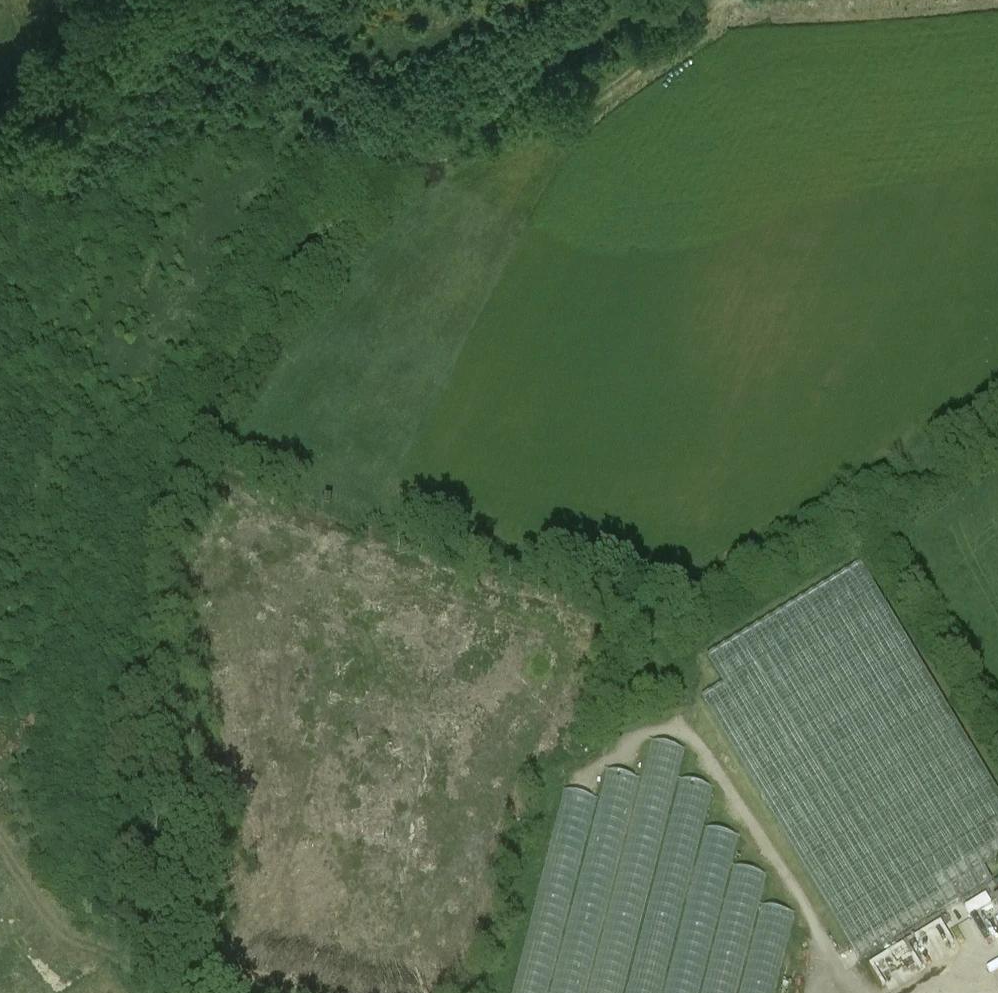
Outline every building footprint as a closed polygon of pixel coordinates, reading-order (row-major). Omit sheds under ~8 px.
[(861,568),(707,661),(724,688),(702,702),(860,962),(970,895),(962,882),(997,860),(997,793),(861,568)]
